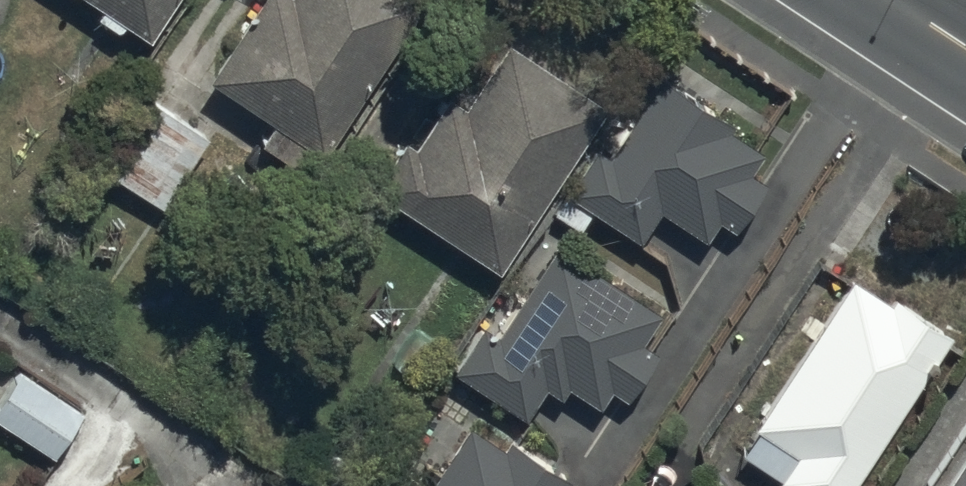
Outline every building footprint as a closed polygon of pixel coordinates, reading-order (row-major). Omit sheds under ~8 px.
[(97,2),(93,8),(119,26),(126,17),(148,33),(171,0),(95,0),(97,2)] [(208,76),(322,152),(424,0),(259,0),(208,76)] [(442,83),(376,184),(498,265),(607,101),(506,34),(463,97),(442,83)] [(657,60),(553,211),(578,228),(593,207),(638,238),(660,207),(706,239),(719,220),(734,231),(769,181),(752,169),(765,150),(730,126),(737,116),(657,60)] [(97,162),(109,171),(159,206),(209,133),(147,90),(97,162)] [(487,318),(453,367),(522,415),(543,385),(558,395),(566,384),(595,404),(608,386),(624,397),(656,350),(641,339),(661,309),(561,240),(500,328),(487,318)] [(949,329),(851,267),(752,423),(795,451),(777,479),(789,485),(849,485),(949,329)] [(54,455),(81,413),(0,361),(0,421),(54,455)] [(569,485),(575,476),(510,435),(505,442),(470,420),(428,485),(569,485)] [(941,485),(965,485),(965,447),(941,485)]
